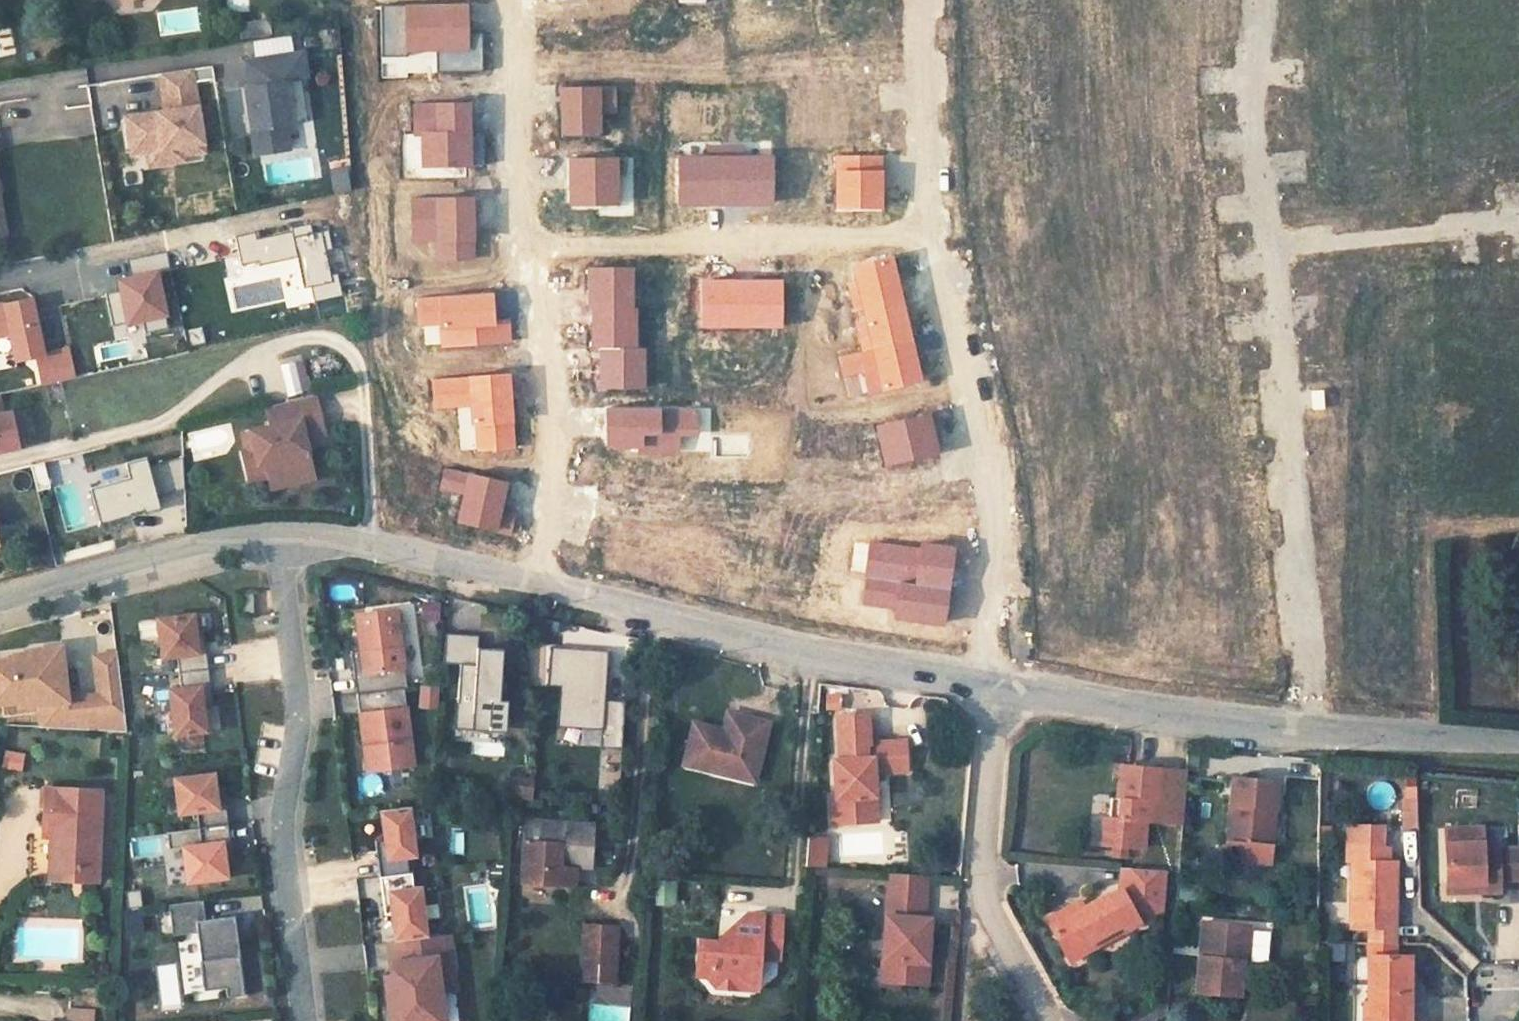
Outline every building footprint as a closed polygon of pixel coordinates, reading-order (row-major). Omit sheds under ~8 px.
[(228,10),(250,8),(249,0),(227,0),(228,10)] [(242,22),(243,39),(273,36),(272,19),(242,22)] [(300,79),(300,78),(295,79),(293,68),(306,66),(303,51),(246,60),(250,86),(246,86),(256,154),(290,149),(286,124),(292,123),(289,101),(304,99),(300,79)] [(307,78),(306,66),(293,68),(295,79),(300,78),(300,79),(307,78)] [(202,142),(191,69),(159,74),(165,111),(156,112),(157,117),(149,118),(148,113),(124,117),(130,153),(145,151),(161,148),(163,163),(183,160),(182,155),(181,145),(202,142)] [(307,121),(304,99),(289,101),(292,123),(307,121)] [(203,152),(202,142),(181,145),(182,155),(203,152)] [(163,163),(161,148),(145,151),(147,166),(163,163)] [(349,168),(330,170),(333,193),(352,191),(349,168)] [(132,271),(169,265),(167,253),(130,259),(132,271)] [(164,273),(121,281),(130,328),(173,320),(164,273)] [(0,304),(0,337),(13,334),(20,363),(38,359),(44,386),(79,378),(71,344),(56,348),(57,352),(49,354),(37,300),(6,306),(5,302),(0,304)] [(0,339),(0,362),(12,361),(11,339),(0,339)] [(281,360),(287,394),(310,390),(305,356),(281,360)] [(323,433),(314,395),(264,407),(268,425),(240,432),(245,451),(252,449),(256,464),(263,463),(269,488),(313,478),(306,451),(300,453),(297,440),(323,433)] [(19,447),(12,412),(2,414),(0,403),(0,451),(19,447)] [(30,444),(22,410),(12,412),(19,447),(30,444)] [(195,459),(229,449),(222,423),(188,433),(195,459)] [(132,473),(92,485),(102,518),(190,492),(178,451),(130,465),(132,473)] [(243,611),(254,611),(255,587),(244,587),(243,611)] [(406,687),(396,610),(355,614),(359,650),(362,672),(353,673),(356,694),(402,688),(406,687)] [(438,632),(436,613),(418,614),(420,634),(438,632)] [(195,632),(193,614),(156,618),(161,657),(176,656),(178,672),(207,669),(205,652),(197,653),(195,632)] [(205,652),(203,632),(195,632),(197,653),(205,652)] [(479,633),(445,632),(445,662),(461,663),(458,726),(510,727),(512,698),(504,697),(509,646),(481,645),(479,633)] [(60,645),(31,649),(32,652),(12,654),(12,658),(0,660),(0,702),(17,700),(18,704),(38,702),(41,726),(126,731),(119,680),(116,653),(94,655),(98,694),(67,698),(60,645)] [(605,700),(609,651),(550,647),(548,681),(564,682),(561,723),(602,726),(600,748),(622,749),(625,701),(605,700)] [(362,672),(359,650),(350,651),(353,673),(362,672)] [(207,669),(178,672),(180,689),(170,690),(176,735),(207,731),(204,706),(202,686),(209,685),(207,669)] [(204,706),(211,706),(209,685),(202,686),(204,706)] [(402,688),(356,694),(362,745),(367,745),(370,771),(412,766),(402,688)] [(837,757),(840,791),(831,796),(834,822),(881,820),(881,793),(883,786),(884,786),(885,771),(912,770),(909,737),(877,739),(873,724),(873,714),(873,709),(843,712),(843,692),(832,692),(830,706),(838,709),(839,713),(837,757)] [(733,732),(737,714),(728,712),(724,730),(733,732)] [(770,722),(737,714),(733,732),(724,730),(694,723),(684,764),(756,781),(770,722)] [(503,741),(474,741),(474,754),(503,755),(503,741)] [(367,745),(362,745),(365,772),(370,771),(367,745)] [(1107,770),(1105,805),(1105,806),(1108,806),(1107,822),(1098,822),(1096,850),(1133,852),(1137,808),(1161,809),(1161,828),(1185,830),(1189,777),(1147,774),(1107,770)] [(215,788),(213,773),(173,778),(178,814),(196,811),(198,827),(227,824),(225,807),(217,808),(215,788)] [(508,773),(508,794),(535,794),(535,774),(508,773)] [(1235,782),(1229,845),(1248,846),(1246,864),(1273,866),(1275,848),(1266,848),(1269,811),(1278,812),(1280,786),(1271,785),(1235,782)] [(225,807),(222,787),(215,788),(217,808),(225,807)] [(99,791),(45,789),(42,835),(51,835),(50,860),(60,860),(59,879),(96,881),(99,791)] [(414,856),(408,807),(380,810),(384,839),(386,858),(376,860),(379,876),(408,872),(406,857),(414,856)] [(1269,811),(1266,848),(1275,848),(1278,812),(1269,811)] [(592,825),(544,821),(525,820),(521,882),(555,885),(556,865),(572,866),(590,868),(592,825)] [(1091,821),(1089,850),(1096,850),(1098,822),(1091,821)] [(1418,848),(1417,821),(1403,822),(1403,849),(1418,848)] [(227,824),(198,827),(200,844),(181,846),(186,882),(226,877),(224,862),(221,842),(229,840),(227,824)] [(1453,828),(1453,842),(1446,843),(1447,882),(1483,881),(1483,891),(1498,890),(1498,878),(1518,878),(1518,848),(1482,849),(1482,827),(1453,828)] [(1328,847),(1328,828),(1319,828),(1319,846),(1328,847)] [(829,836),(812,835),(810,865),(827,863),(829,836)] [(386,858),(384,839),(374,840),(376,860),(386,858)] [(224,862),(232,861),(229,840),(221,842),(224,862)] [(1248,846),(1229,845),(1229,862),(1246,864),(1248,846)] [(1353,859),(1352,926),(1370,926),(1370,942),(1395,942),(1395,927),(1397,863),(1390,863),(1391,847),(1347,846),(1347,859),(1353,859)] [(60,860),(50,860),(49,878),(59,879),(60,860)] [(556,865),(555,885),(571,886),(572,866),(556,865)] [(408,872),(379,876),(381,892),(388,892),(391,913),(394,940),(425,936),(419,887),(412,888),(410,872),(408,872)] [(1088,951),(1127,930),(1130,936),(1145,928),(1165,917),(1169,877),(1125,873),(1128,898),(1114,905),(1113,903),(1091,915),(1074,924),(1071,918),(1054,928),(1057,933),(1070,954),(1085,946),(1088,951)] [(654,877),(652,903),(675,905),(678,879),(654,877)] [(1483,881),(1447,882),(1447,893),(1483,891),(1483,881)] [(143,887),(126,889),(127,906),(144,904),(143,887)] [(388,892),(381,892),(383,914),(391,913),(388,892)] [(902,893),(895,961),(902,962),(900,983),(932,985),(937,939),(931,939),(933,919),(935,897),(902,893)] [(1350,923),(1350,899),(1332,900),(1333,923),(1350,923)] [(225,927),(224,917),(205,919),(202,900),(168,904),(172,934),(196,931),(204,990),(225,987),(227,997),(244,995),(235,927),(225,927)] [(127,907),(127,930),(146,929),(145,907),(127,907)] [(1088,909),(1071,918),(1074,924),(1091,915),(1088,909)] [(734,988),(755,971),(756,960),(765,960),(767,943),(779,944),(781,917),(769,917),(750,915),(729,930),(728,944),(708,942),(695,941),(693,966),(706,966),(706,977),(713,987),(734,988)] [(235,927),(234,916),(224,917),(225,927),(235,927)] [(611,980),(613,953),(600,952),(601,926),(587,925),(586,925),(584,951),(582,978),(611,980)] [(613,953),(615,927),(601,926),(600,952),(613,953)] [(1211,960),(1213,927),(1204,926),(1203,960),(1211,960)] [(1203,960),(1200,995),(1245,999),(1248,964),(1253,964),(1255,931),(1213,927),(1211,960),(1203,960)] [(1127,930),(1088,951),(1092,957),(1130,936),(1127,930)] [(394,940),(390,941),(394,975),(384,976),(389,1020),(442,1020),(436,970),(451,968),(447,933),(425,936),(394,940)] [(1333,940),(1332,960),(1357,960),(1358,940),(1333,940)] [(1395,942),(1370,942),(1370,956),(1395,957),(1395,942)] [(777,961),(779,944),(767,943),(765,960),(777,961)] [(1076,966),(1092,957),(1088,951),(1085,946),(1070,954),(1076,966)] [(1370,956),(1369,1004),(1364,1004),(1364,1020),(1409,1020),(1410,957),(1395,957),(1370,956)] [(900,983),(902,962),(895,961),(893,982),(900,983)] [(693,976),(706,977),(706,966),(693,966),(693,976)] [(755,971),(734,988),(754,990),(755,971)] [(70,1010),(69,1020),(91,1020),(92,1011),(70,1010)]
